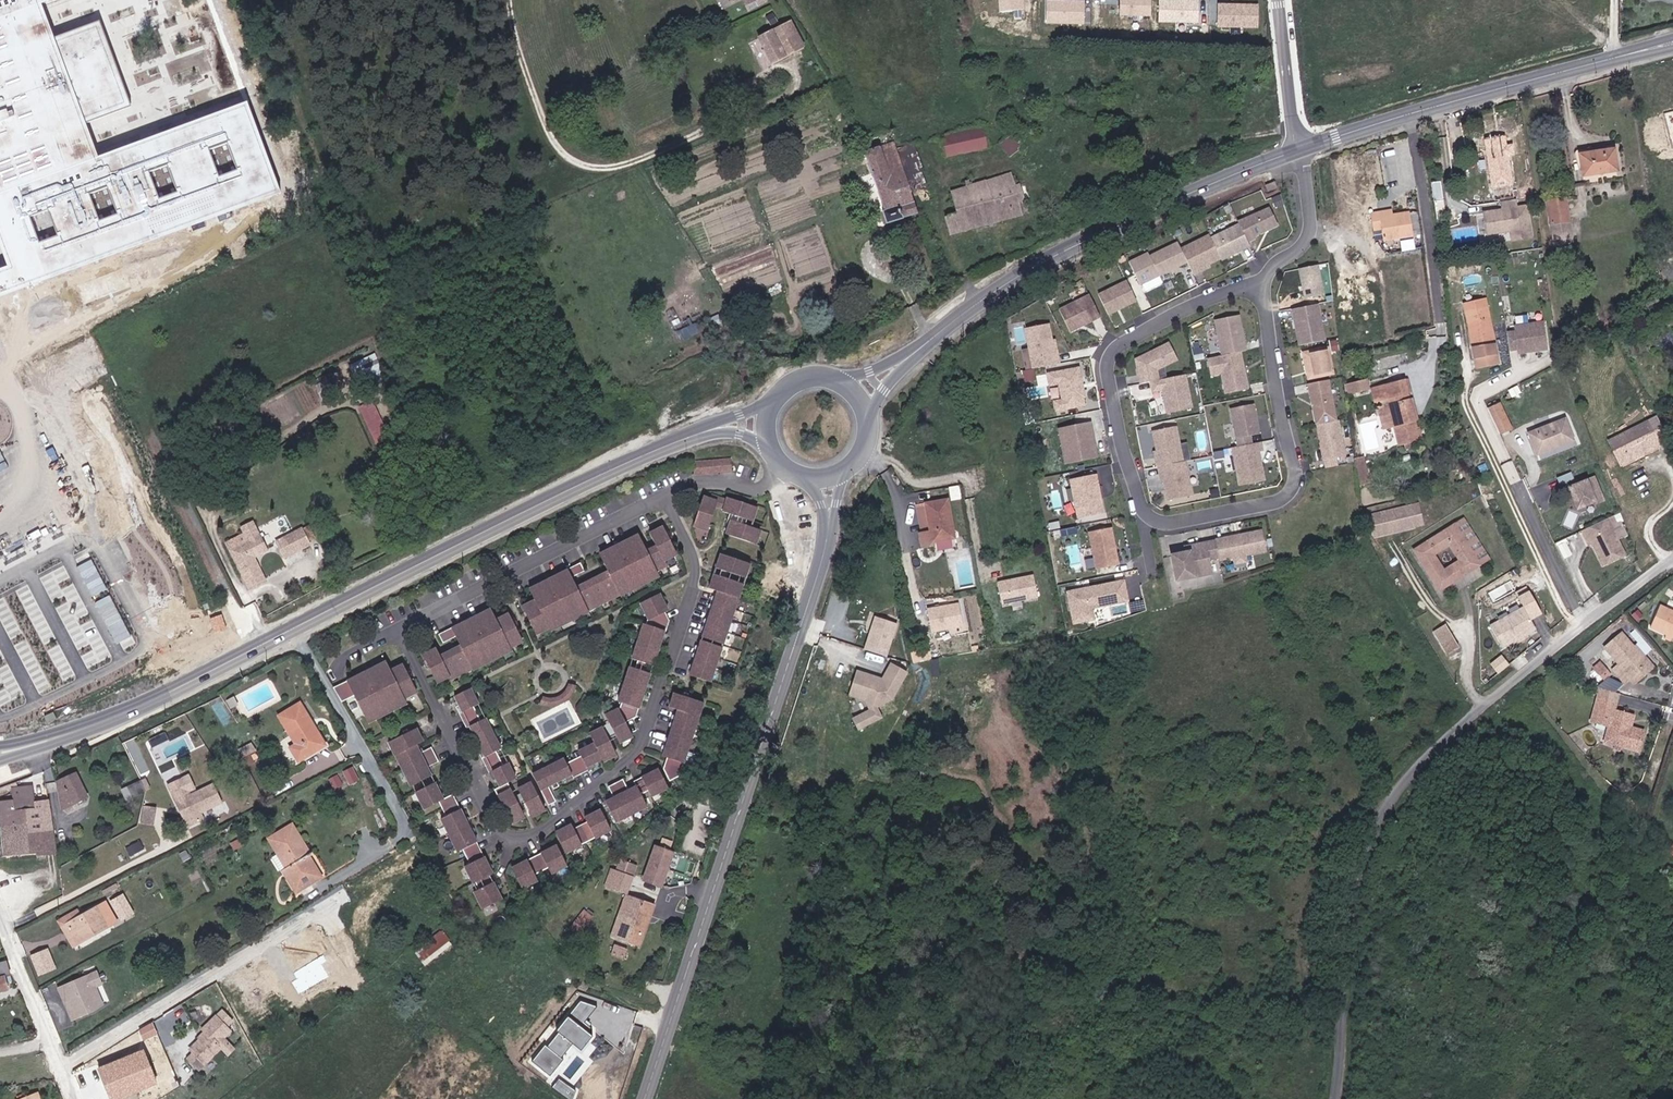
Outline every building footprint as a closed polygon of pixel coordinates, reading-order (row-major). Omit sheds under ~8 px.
[(52,0),(0,0),(0,232),(11,263),(12,265),(0,270),(0,295),(279,191),(246,104),(100,158),(86,120),(130,104),(99,22),(55,38),(42,4),(52,0)] [(748,11),(768,0),(742,0),(748,11)] [(1000,11),(1023,9),(1023,0),(999,0),(1000,11)] [(1053,0),(1047,0),(1047,23),(1085,24),(1086,1),(1053,0)] [(1119,14),(1150,15),(1151,0),(1120,0),(1119,14)] [(1198,0),(1159,0),(1158,22),(1198,23),(1199,0),(1198,0)] [(1257,5),(1218,4),(1218,26),(1257,27),(1257,5)] [(770,62),(785,53),(802,45),(789,19),(771,28),(757,36),(770,62)] [(985,144),(980,127),(942,136),(946,154),(985,144)] [(1009,136),(1008,135),(1000,141),(1009,154),(1017,148),(1017,147),(1021,143),(1013,133),(1009,136)] [(912,142),(894,147),(891,139),(878,144),(877,142),(873,143),(873,146),(863,150),(884,209),(881,210),(886,223),(901,218),(900,216),(916,211),(909,193),(926,187),(919,166),(921,165),(912,142)] [(1513,200),(1508,156),(1507,145),(1494,147),(1486,148),(1494,202),(1499,202),(1513,200)] [(1617,151),(1580,157),(1584,177),(1620,172),(1617,151)] [(1017,202),(1014,194),(1019,193),(1016,185),(1011,170),(1001,173),(999,166),(996,166),(998,174),(995,175),(993,169),(986,171),(988,178),(973,183),(971,177),(964,179),(966,186),(965,189),(967,197),(954,201),(957,212),(946,215),(951,233),(1030,211),(1025,200),(1017,202)] [(1431,182),(1434,198),(1444,197),(1441,180),(1431,182)] [(1501,209),(1482,212),(1486,237),(1508,234),(1510,244),(1534,240),(1528,205),(1519,206),(1517,199),(1513,200),(1499,202),(1501,209)] [(1566,200),(1549,203),(1555,245),(1573,243),(1566,200)] [(1266,208),(1235,224),(1244,242),(1275,227),(1266,208)] [(1389,215),(1377,217),(1376,211),(1369,212),(1372,231),(1379,230),(1381,240),(1410,236),(1407,212),(1389,215)] [(1235,225),(1207,239),(1219,261),(1246,247),(1235,225)] [(1206,237),(1178,250),(1190,275),(1218,261),(1206,237)] [(1174,243),(1146,257),(1156,276),(1183,262),(1174,243)] [(1143,254),(1125,264),(1137,286),(1155,277),(1143,254)] [(1316,266),(1298,270),(1304,299),(1322,295),(1316,266)] [(1123,283),(1095,296),(1103,315),(1131,302),(1123,283)] [(1084,296),(1054,311),(1064,331),(1094,317),(1084,296)] [(1493,344),(1488,298),(1467,300),(1472,346),(1493,344)] [(1315,306),(1290,310),(1297,346),(1322,342),(1315,306)] [(1240,314),(1215,319),(1222,356),(1242,352),(1248,351),(1240,314)] [(1513,327),(1514,332),(1506,334),(1508,351),(1516,350),(1517,354),(1546,350),(1542,323),(1513,327)] [(1050,324),(1025,329),(1032,368),(1061,364),(1057,339),(1054,339),(1050,324)] [(1132,361),(1136,384),(1154,381),(1152,370),(1172,360),(1164,345),(1132,361)] [(1329,347),(1301,352),(1306,381),(1334,376),(1329,347)] [(1222,356),(1208,359),(1212,377),(1222,374),(1226,394),(1250,389),(1242,352),(1222,356)] [(376,353),(351,363),(357,379),(383,369),(376,353)] [(1075,369),(1044,375),(1046,386),(1055,384),(1058,400),(1050,402),(1052,411),(1081,406),(1079,398),(1081,397),(1075,369)] [(1181,376),(1146,383),(1149,393),(1158,391),(1162,414),(1187,409),(1181,376)] [(1367,378),(1345,382),(1347,393),(1369,389),(1367,378)] [(1325,382),(1305,385),(1312,426),(1333,422),(1325,382)] [(1403,382),(1399,383),(1372,390),(1375,401),(1383,399),(1384,406),(1376,408),(1380,427),(1389,425),(1395,447),(1399,446),(1401,452),(1410,450),(1408,444),(1416,442),(1409,422),(1414,420),(1409,401),(1404,402),(1402,394),(1406,393),(1403,382)] [(372,400),(357,407),(373,441),(388,434),(372,400)] [(1512,431),(1500,402),(1487,408),(1499,437),(1512,431)] [(1226,411),(1234,447),(1248,444),(1246,437),(1255,435),(1249,406),(1226,411)] [(1560,419),(1524,436),(1534,456),(1569,439),(1560,419)] [(1608,440),(1619,461),(1658,441),(1647,420),(1608,440)] [(1170,422),(1148,426),(1154,459),(1151,459),(1153,468),(1178,463),(1170,422)] [(1334,423),(1314,426),(1320,459),(1339,456),(1334,423)] [(1085,425),(1055,431),(1061,463),(1092,457),(1085,425)] [(1538,454),(1540,458),(1577,445),(1576,441),(1538,454)] [(1256,443),(1228,449),(1235,486),(1260,481),(1254,453),(1258,452),(1256,443)] [(1364,481),(1358,459),(1352,461),(1354,469),(1351,470),(1353,484),(1364,481)] [(735,460),(698,462),(698,476),(735,474),(735,460)] [(1181,463),(1153,468),(1155,477),(1157,477),(1164,510),(1189,505),(1181,463)] [(1604,498),(1594,475),(1581,481),(1582,483),(1580,484),(1577,483),(1569,486),(1574,499),(1578,508),(1587,504),(1595,501),(1596,502),(1604,498)] [(1091,477),(1065,482),(1072,518),(1097,513),(1091,477)] [(762,509),(756,507),(731,499),(730,503),(714,496),(712,501),(706,499),(697,522),(695,528),(710,534),(712,528),(719,509),(727,512),(726,515),(736,518),(734,525),(729,540),(750,549),(758,552),(763,536),(756,533),(744,530),(747,522),(749,523),(755,526),(762,509)] [(949,502),(927,505),(934,543),(956,540),(949,502)] [(1419,503),(1366,515),(1372,539),(1424,527),(1419,503)] [(1623,556),(1606,519),(1580,531),(1585,542),(1589,540),(1601,566),(1623,556)] [(243,534),(226,542),(251,592),(270,583),(258,560),(268,555),(252,522),(240,528),(243,534)] [(1454,531),(1478,575),(1488,569),(1464,525),(1454,531)] [(663,575),(662,571),(673,565),(669,561),(684,554),(681,549),(670,526),(655,533),(661,547),(651,551),(643,535),(627,544),(602,558),(604,562),(611,575),(583,589),(579,579),(591,571),(586,563),(573,570),(552,581),(535,590),(540,602),(528,609),(537,626),(539,631),(551,626),(555,630),(594,609),(592,604),(622,589),(625,595),(663,575)] [(302,528),(278,541),(287,556),(310,543),(302,528)] [(1106,529),(1084,534),(1091,570),(1114,566),(1106,529)] [(1437,596),(1478,575),(1454,531),(1414,553),(1437,596)] [(1256,534),(1210,543),(1214,561),(1260,552),(1256,534)] [(1193,552),(1166,557),(1171,582),(1207,576),(1204,561),(1213,559),(1210,543),(1192,546),(1193,552)] [(721,567),(745,577),(750,579),(755,564),(750,563),(726,554),(721,567)] [(724,645),(742,597),(747,584),(742,582),(718,574),(712,588),(721,592),(703,638),(724,645)] [(1034,575),(998,583),(1003,606),(1039,599),(1034,575)] [(1119,583),(1062,594),(1068,625),(1089,621),(1086,610),(1123,603),(1119,583)] [(615,719),(609,722),(597,729),(601,736),(585,745),(588,751),(573,758),(570,753),(538,769),(553,800),(562,795),(553,780),(557,778),(560,783),(566,781),(564,775),(572,771),(574,776),(602,762),(601,758),(608,755),(610,758),(622,751),(619,744),(614,734),(621,730),(623,733),(626,739),(637,732),(633,727),(630,719),(642,713),(676,629),(680,630),(683,621),(677,612),(680,610),(671,592),(652,602),(659,618),(655,621),(653,625),(649,624),(637,656),(641,658),(638,666),(633,664),(620,698),(623,700),(609,708),(615,719)] [(1542,621),(1529,600),(1518,608),(1521,612),(1490,634),(1504,655),(1536,633),(1533,628),(1542,621)] [(959,603),(926,610),(931,632),(964,625),(959,603)] [(1662,606),(1654,626),(1672,634),(1672,611),(1662,606)] [(479,619),(454,629),(441,637),(445,647),(459,641),(463,649),(442,660),(437,650),(423,658),(433,678),(435,682),(452,675),(454,678),(476,666),(478,670),(517,650),(515,645),(526,638),(524,633),(515,615),(502,622),(495,609),(479,619)] [(226,630),(220,614),(210,617),(215,634),(226,630)] [(898,624),(874,616),(864,650),(887,657),(898,624)] [(1443,627),(1431,634),(1445,656),(1458,649),(1454,643),(1453,643),(1443,627)] [(1628,681),(1637,674),(1642,681),(1660,666),(1644,646),(1640,649),(1627,634),(1610,648),(1624,665),(1619,669),(1628,681)] [(720,651),(702,643),(687,677),(709,685),(720,651)] [(1490,667),(1496,675),(1507,666),(1500,658),(1490,667)] [(1599,660),(1593,668),(1606,679),(1612,670),(1599,660)] [(411,698),(422,692),(419,686),(407,665),(396,672),(392,666),(390,661),(369,673),(336,690),(344,704),(360,696),(368,713),(374,725),(393,715),(413,704),(411,698)] [(852,716),(857,731),(883,718),(879,708),(894,700),(908,672),(891,663),(883,678),(856,670),(849,695),(865,702),(869,709),(852,716)] [(570,684),(559,690),(546,691),(549,701),(561,699),(568,696),(573,692),(579,687),(579,686),(582,680),(576,676),(570,684)] [(501,787),(514,812),(519,820),(534,812),(530,805),(516,777),(524,773),(516,758),(510,760),(505,747),(509,745),(494,714),(488,715),(482,702),(486,699),(478,682),(461,691),(466,701),(461,704),(475,732),(481,729),(490,746),(484,750),(498,776),(503,773),(507,783),(501,787)] [(708,701),(683,691),(678,707),(688,711),(670,756),(675,758),(672,759),(667,771),(675,781),(685,774),(708,715),(703,713),(708,701)] [(1618,701),(1601,696),(1595,716),(1612,721),(1606,740),(1639,750),(1645,730),(1628,726),(1632,714),(1615,709),(1618,701)] [(300,704),(280,716),(297,743),(291,747),(301,762),(323,748),(315,736),(319,734),(300,704)] [(392,741),(399,754),(417,787),(431,779),(438,775),(433,766),(444,761),(436,747),(427,752),(422,744),(430,739),(421,726),(405,735),(400,738),(392,741)] [(152,746),(168,739),(165,732),(149,739),(152,746)] [(343,770),(350,784),(359,779),(353,766),(343,770)] [(613,787),(618,798),(612,801),(623,822),(652,806),(647,793),(654,790),(659,795),(673,788),(663,769),(640,782),(642,785),(633,790),(627,779),(613,787)] [(88,795),(76,773),(60,781),(64,808),(88,795)] [(339,773),(330,778),(334,788),(344,784),(339,773)] [(146,793),(158,787),(153,777),(141,783),(146,793)] [(441,782),(421,793),(429,808),(444,799),(453,814),(445,818),(463,850),(468,848),(474,862),(468,865),(478,882),(481,880),(486,887),(478,892),(486,907),(506,897),(493,873),(499,870),(459,792),(448,796),(441,782)] [(123,792),(129,803),(146,793),(141,783),(123,792)] [(201,811),(214,804),(215,806),(223,802),(214,784),(178,802),(181,809),(184,808),(185,810),(184,814),(189,826),(205,819),(201,811)] [(36,786),(15,788),(18,814),(28,813),(53,811),(51,799),(37,801),(36,786)] [(28,813),(18,814),(15,788),(7,789),(8,801),(0,801),(3,827),(19,825),(22,827),(30,826),(28,813)] [(552,805),(549,799),(535,806),(538,812),(552,805)] [(592,822),(579,828),(576,822),(567,827),(561,830),(572,853),(617,830),(606,809),(598,812),(589,816),(592,822)] [(35,832),(55,830),(53,811),(28,813),(30,826),(30,833),(35,832)] [(1398,827),(1400,822),(1395,819),(1392,824),(1398,827)] [(3,827),(7,857),(37,854),(35,832),(30,833),(30,826),(22,827),(19,825),(3,827)] [(281,856),(300,845),(290,827),(271,838),(281,856)] [(35,832),(37,854),(38,856),(57,853),(55,830),(35,832)] [(662,846),(672,849),(674,840),(664,838),(662,846)] [(300,845),(281,856),(287,866),(282,868),(296,889),(321,874),(306,848),(303,850),(300,845)] [(517,865),(519,870),(527,888),(543,879),(541,873),(552,867),(556,873),(572,865),(564,850),(562,845),(553,848),(525,861),(517,865)] [(672,852),(654,846),(643,879),(662,885),(672,852)] [(628,893),(636,865),(619,860),(617,869),(611,867),(606,886),(628,893)] [(135,914),(124,893),(111,900),(122,920),(135,914)] [(654,906),(624,897),(611,938),(640,948),(654,906)] [(71,948),(118,923),(107,902),(81,915),(77,908),(55,919),(71,948)] [(599,919),(593,913),(579,924),(585,931),(599,919)] [(442,929),(415,952),(427,965),(453,943),(442,929)] [(57,969),(48,947),(29,955),(37,976),(57,969)] [(8,974),(5,962),(0,964),(0,989),(5,988),(4,983),(10,981),(8,974)] [(97,970),(56,986),(70,1022),(106,1007),(99,988),(104,986),(97,970)] [(596,1007),(581,1001),(557,1031),(559,1033),(547,1047),(545,1045),(533,1060),(551,1075),(563,1060),(560,1057),(571,1044),(582,1052),(593,1037),(579,1027),(596,1007)] [(229,1029),(214,1014),(202,1027),(206,1031),(190,1048),(194,1051),(187,1060),(198,1071),(220,1047),(216,1043),(229,1029)] [(152,1022),(138,1029),(144,1040),(158,1034),(152,1022)] [(98,1067),(111,1098),(114,1098),(156,1082),(143,1049),(98,1067)] [(559,1079),(552,1088),(568,1098),(571,1098),(576,1091),(559,1079)]
